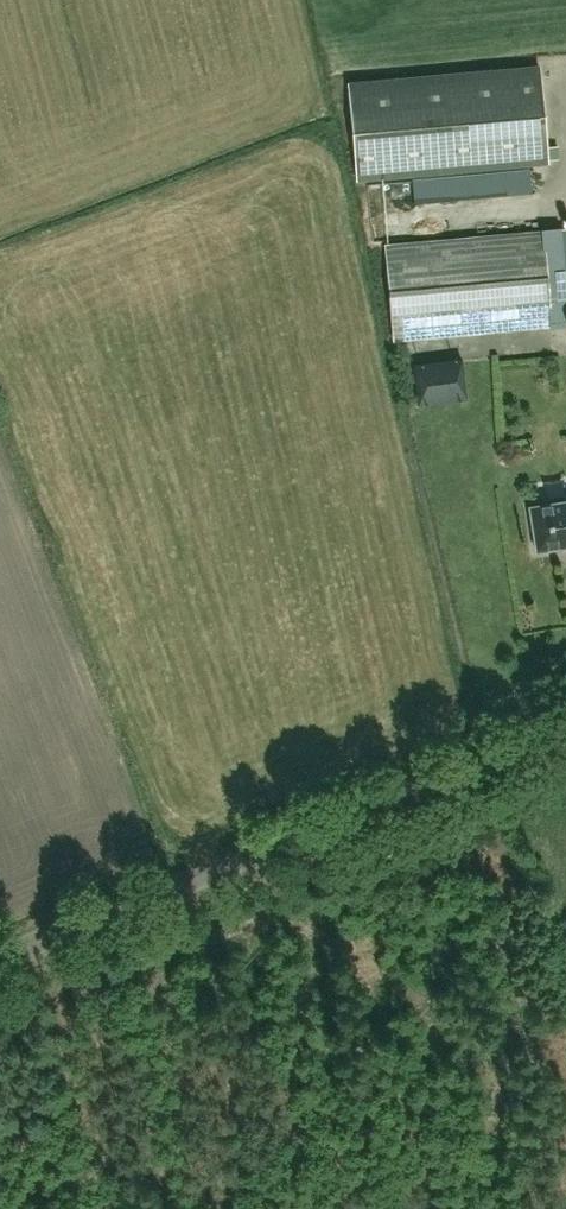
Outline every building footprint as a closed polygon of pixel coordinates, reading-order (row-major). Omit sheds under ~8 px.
[(540,65),(347,82),(356,182),(548,165),(548,160),(559,159),(558,145),(547,146),(540,65)] [(412,179),(414,203),(531,193),(529,169),(412,179)] [(393,340),(549,326),(541,231),(385,245),(393,340)] [(459,361),(411,365),(415,405),(463,401),(459,361)] [(537,551),(565,546),(565,501),(530,507),(537,551)]
